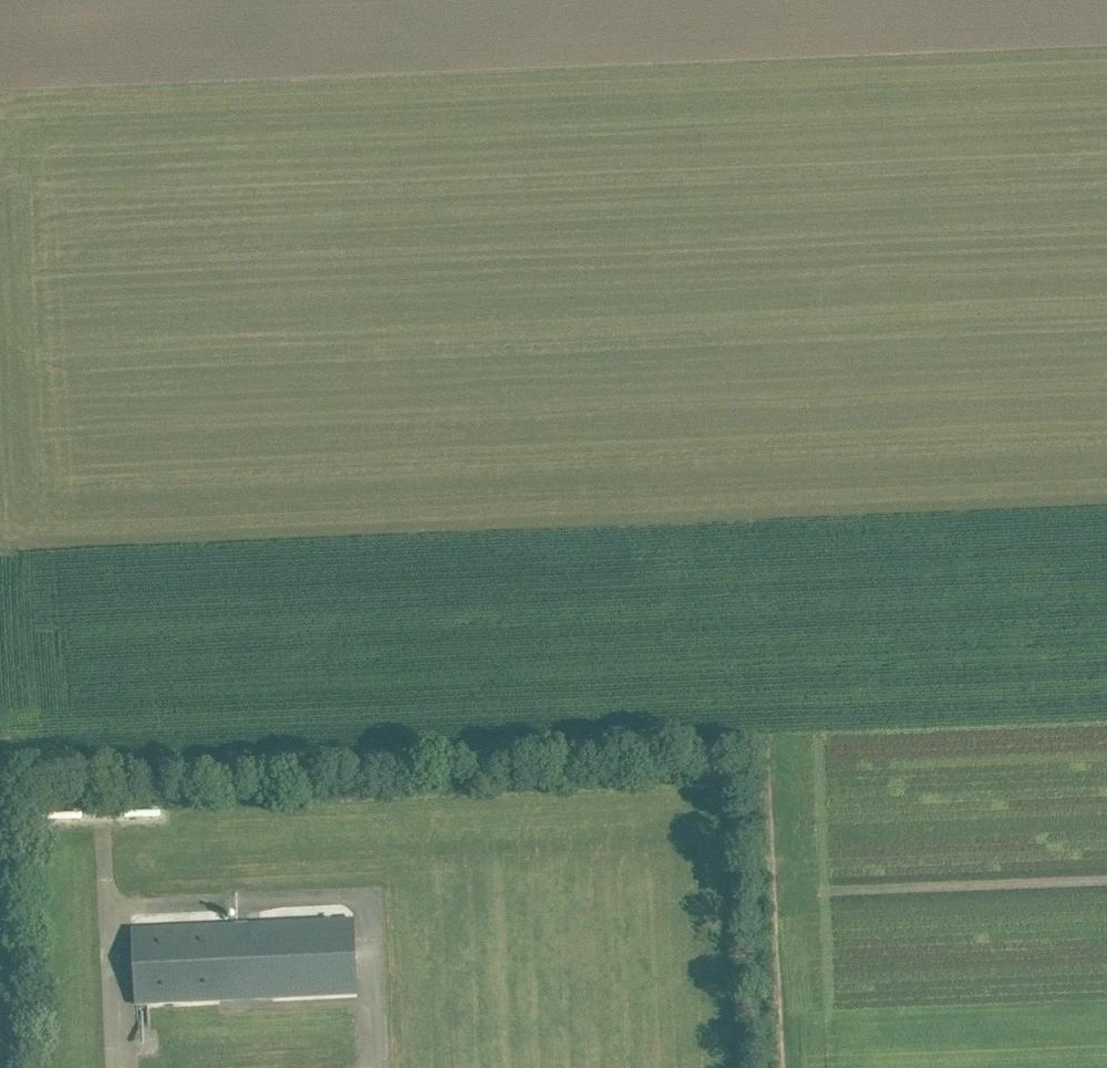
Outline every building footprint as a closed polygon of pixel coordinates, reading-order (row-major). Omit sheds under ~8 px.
[(355,917),(132,928),(135,1004),(359,994),(355,917)]
